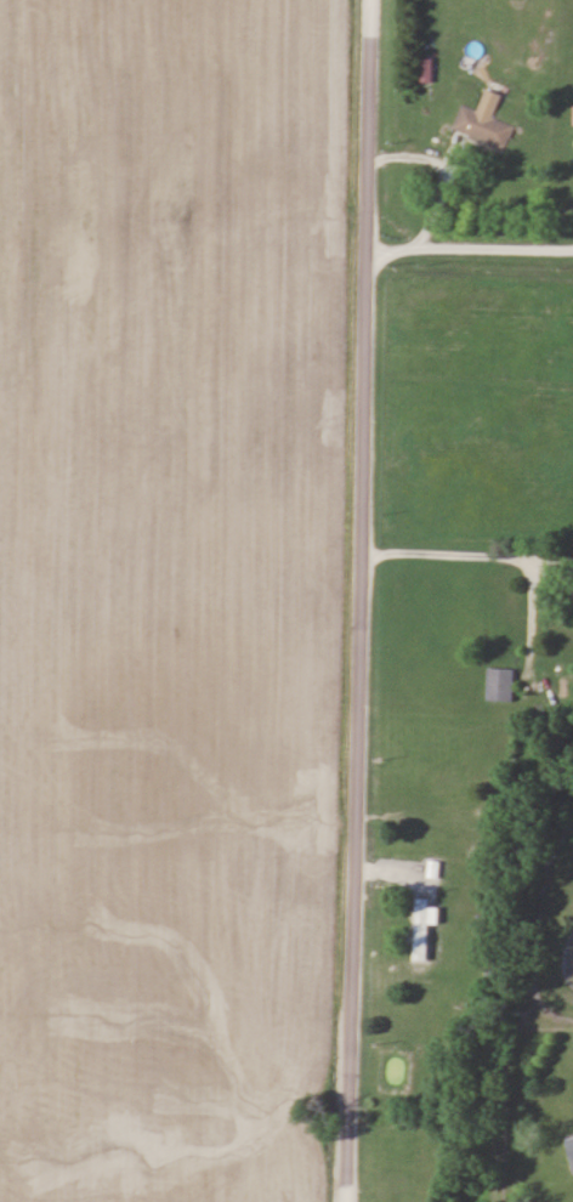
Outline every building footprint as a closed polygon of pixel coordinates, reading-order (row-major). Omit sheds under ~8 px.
[(507,148),(515,125),(494,118),(502,93),(486,88),(479,109),(462,104),(453,130),(507,148)] [(487,699),(514,699),(514,666),(487,666),(487,699)]
